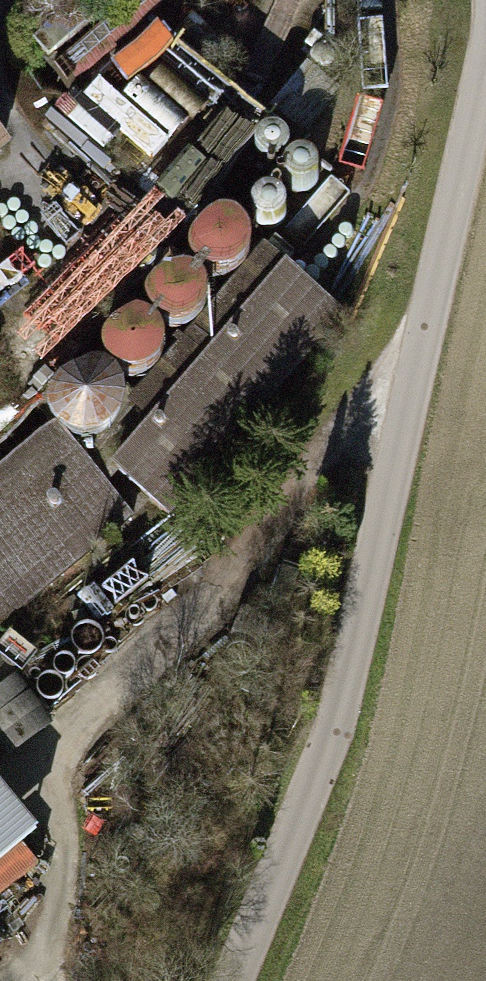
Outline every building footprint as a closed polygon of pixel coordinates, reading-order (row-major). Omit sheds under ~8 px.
[(115,56),(134,79),(182,39),(162,16),(115,56)] [(22,143),(0,116),(0,162),(22,143)] [(171,512),(345,309),(287,259),(112,462),(171,512)] [(123,511),(48,424),(0,465),(0,617),(123,511)] [(55,720),(3,660),(0,663),(0,720),(24,747),(55,720)] [(48,825),(0,770),(0,866),(48,825)]
